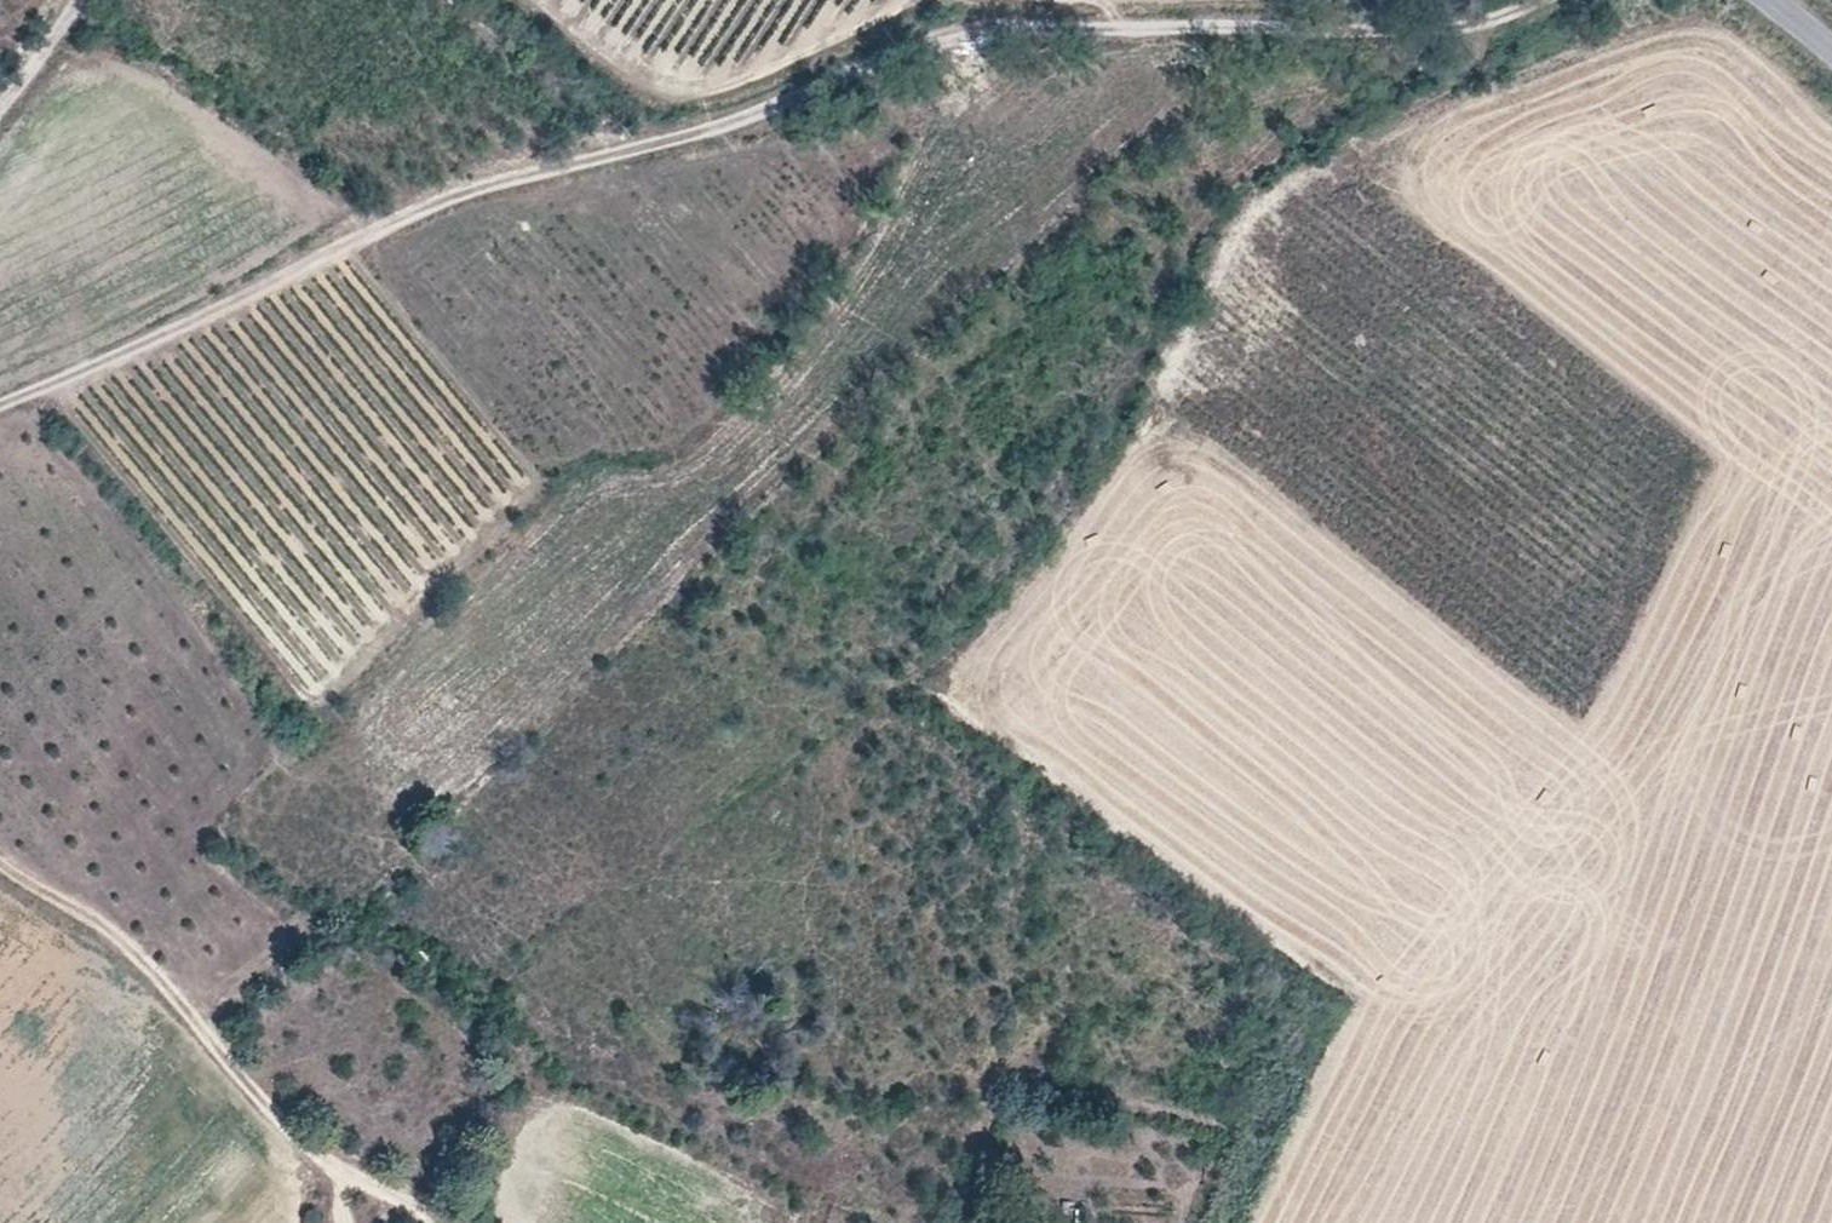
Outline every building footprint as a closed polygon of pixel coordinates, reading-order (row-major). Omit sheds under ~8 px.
[(1060,1209),(1060,1222),(1083,1222),(1082,1209),(1060,1209)]
